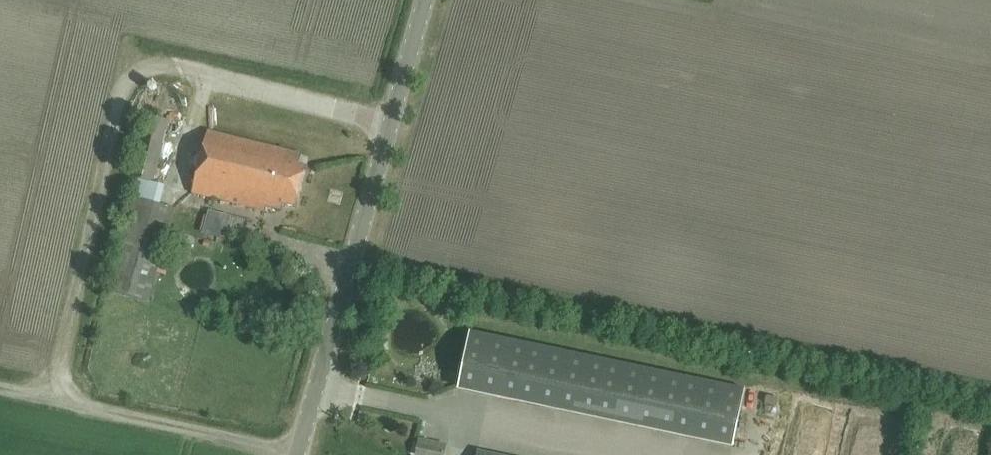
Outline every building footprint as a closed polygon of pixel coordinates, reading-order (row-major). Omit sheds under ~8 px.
[(153,184),(159,161),(169,121),(146,116),(131,178),(153,184)] [(282,203),(296,206),(306,168),(298,166),(301,154),(207,131),(192,193),(265,211),(266,206),(281,209),(282,203)] [(465,350),(464,372),(493,372),(493,350),(465,350)] [(729,429),(739,384),(658,365),(647,409),(729,429)] [(462,379),(461,386),(483,392),(485,384),(462,379)] [(415,454),(445,454),(447,445),(418,438),(415,454)]
